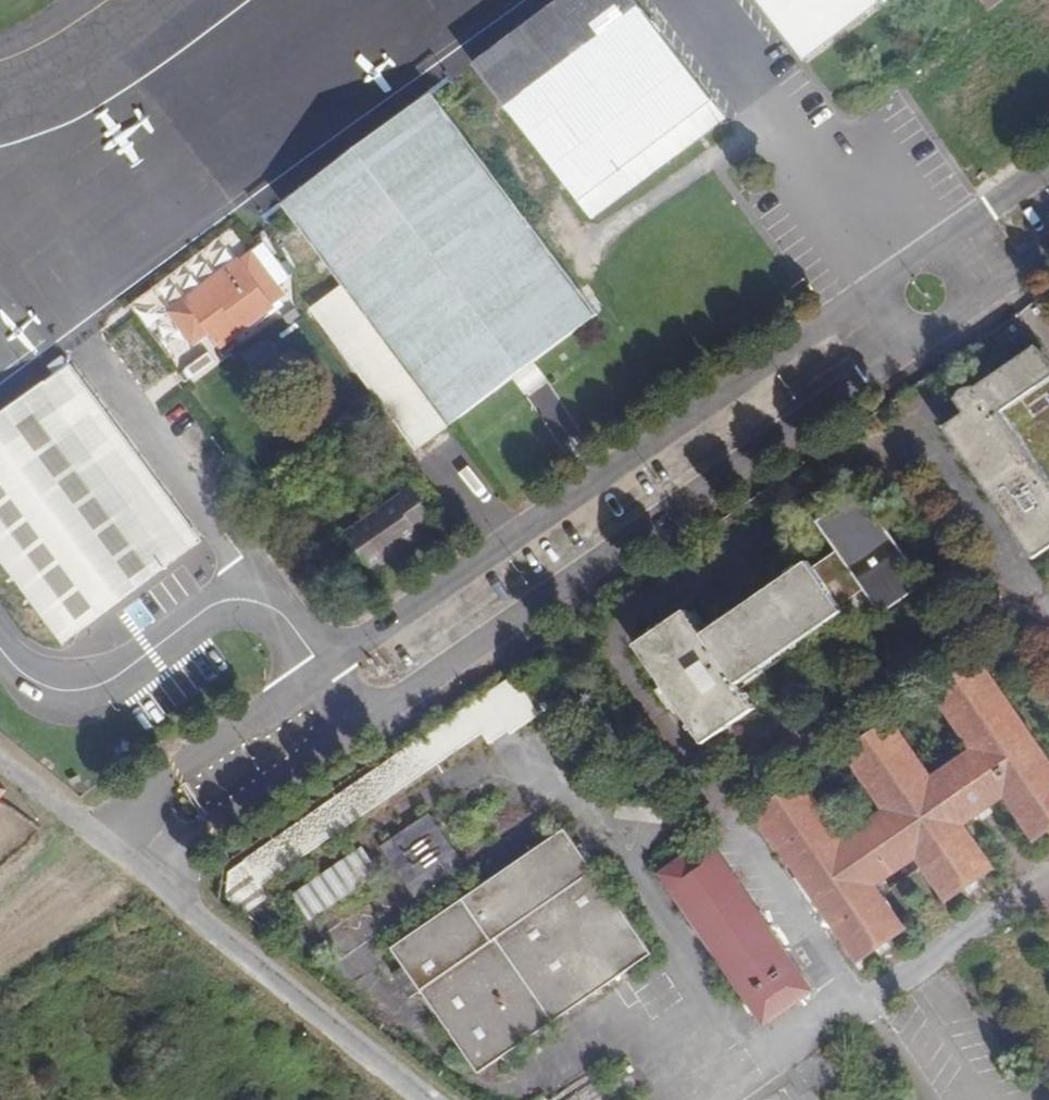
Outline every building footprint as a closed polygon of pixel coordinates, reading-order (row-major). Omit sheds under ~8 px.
[(721,117),(630,0),(555,0),(467,67),(589,219),(721,117)] [(800,56),(872,0),(758,0),(800,56)] [(426,92),(279,202),(448,422),(592,308),(426,92)] [(244,253),(165,313),(186,342),(201,331),(213,347),(278,299),(244,253)] [(443,425),(340,288),(313,307),(418,444),(443,425)] [(1037,358),(956,412),(967,430),(946,443),(1039,572),(1048,565),(1048,490),(1003,423),(1048,391),(1048,373),(1037,358)] [(0,424),(0,568),(64,654),(205,550),(72,371),(0,424)] [(757,685),(741,660),(862,579),(880,605),(926,574),(863,480),(820,509),(843,542),(824,555),(813,538),(705,610),(690,587),(641,620),(707,719),(757,685)] [(343,531),(360,556),(371,572),(422,538),(419,532),(434,522),(407,481),(389,493),(393,498),(343,531)] [(752,812),(857,962),(907,927),(879,888),(916,862),(944,901),(995,866),(967,826),(1006,800),(1033,839),(1048,828),(1048,764),(974,657),(927,690),(967,747),(932,771),(892,714),(839,751),(880,809),(843,835),(802,776),(752,812)] [(528,660),(228,867),(227,895),(269,927),(274,923),(278,928),(291,920),(264,881),(483,729),(490,739),(509,725),(512,729),(555,699),(528,660)] [(465,859),(431,807),(380,840),(415,892),(465,859)] [(392,938),(477,1065),(652,948),(567,822),(392,938)] [(366,841),(293,889),(310,916),(384,867),(366,841)] [(710,847),(662,880),(762,1026),(810,993),(710,847)]
